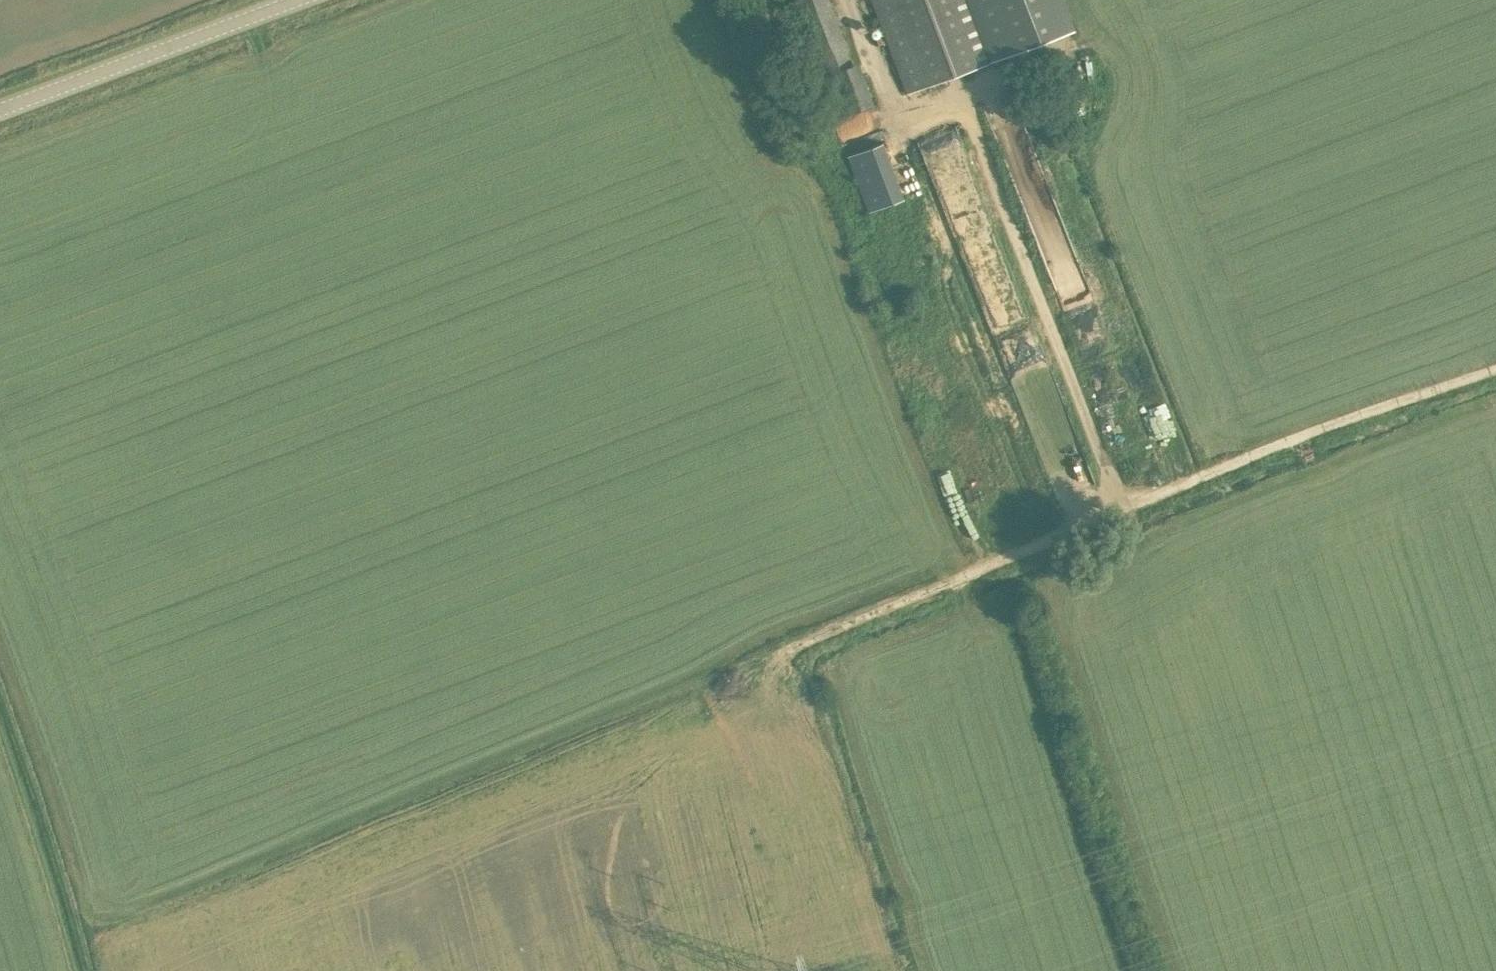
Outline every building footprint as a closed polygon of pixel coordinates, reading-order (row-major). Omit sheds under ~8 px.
[(829,0),(794,0),(820,66),(814,69),(834,120),(870,106),(829,0)] [(906,92),(1074,27),(1064,0),(871,0),(906,92)] [(848,156),(869,211),(904,198),(883,142),(848,156)] [(1168,402),(1146,407),(1156,455),(1179,449),(1168,402)]
